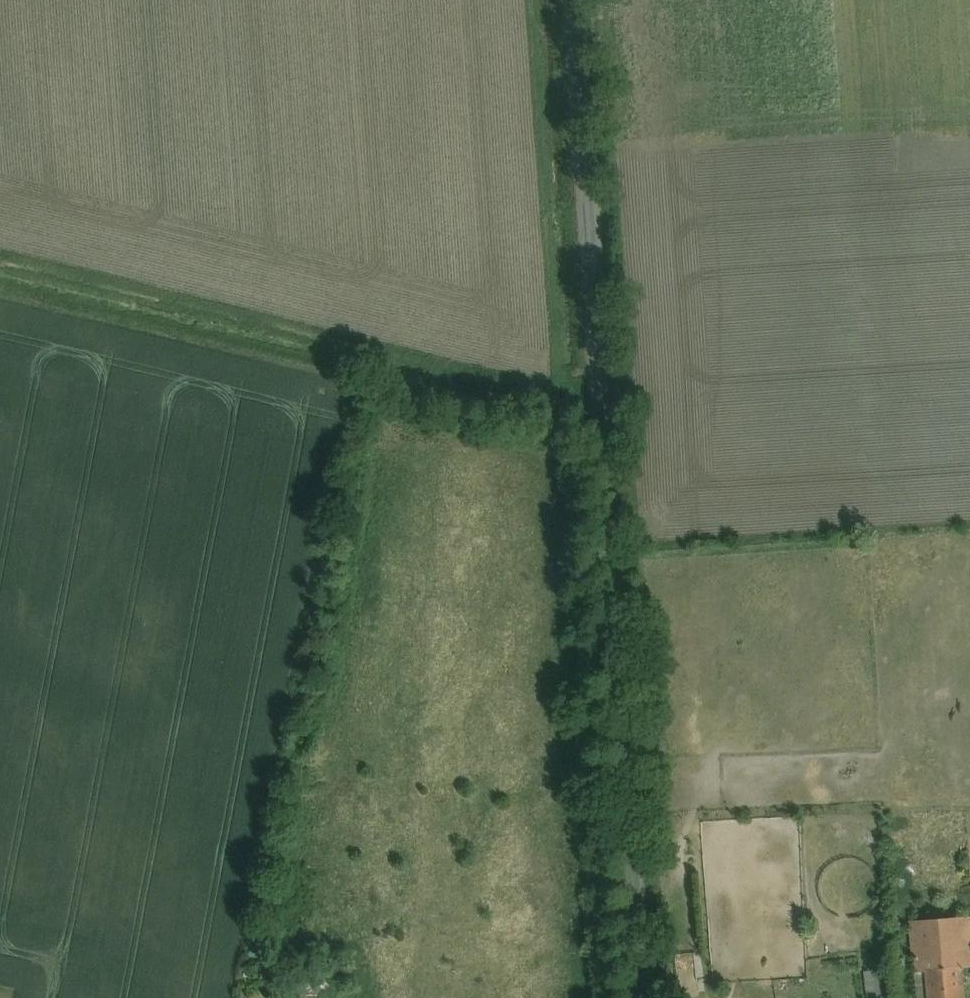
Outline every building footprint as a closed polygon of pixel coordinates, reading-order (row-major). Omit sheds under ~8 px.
[(910,925),(914,975),(932,973),(934,997),(969,997),(967,970),(969,969),(969,921),(910,925)] [(884,969),(869,970),(871,997),(886,997),(884,969)]
